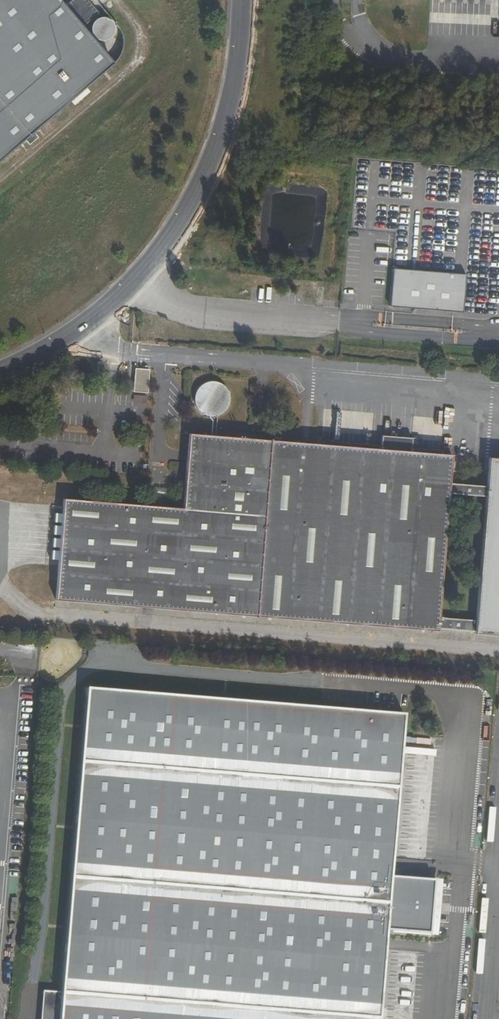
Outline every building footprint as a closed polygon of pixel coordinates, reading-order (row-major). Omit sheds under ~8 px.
[(24,137),(29,143),(38,135),(33,129),(112,61),(82,25),(91,17),(93,20),(91,26),(92,33),(97,37),(103,39),(108,37),(112,33),(114,27),(112,22),(110,19),(106,17),(103,16),(99,16),(96,13),(98,11),(89,0),(68,0),(63,4),(60,0),(0,0),(0,157),(24,137)] [(393,277),(390,315),(464,320),(467,283),(393,277)] [(144,390),(147,366),(131,365),(129,389),(144,390)] [(218,418),(230,389),(202,377),(190,407),(218,418)] [(187,426),(179,507),(62,496),(52,597),(189,609),(197,426),(187,426)] [(435,631),(449,478),(451,449),(409,446),(380,443),(197,426),(189,609),(435,631)] [(380,443),(409,446),(410,430),(382,428),(380,443)] [(489,450),(486,481),(449,478),(435,631),(498,637),(498,451),(489,450)] [(83,694),(59,1018),(386,1018),(396,932),(439,930),(441,878),(396,874),(408,719),(83,694)]
